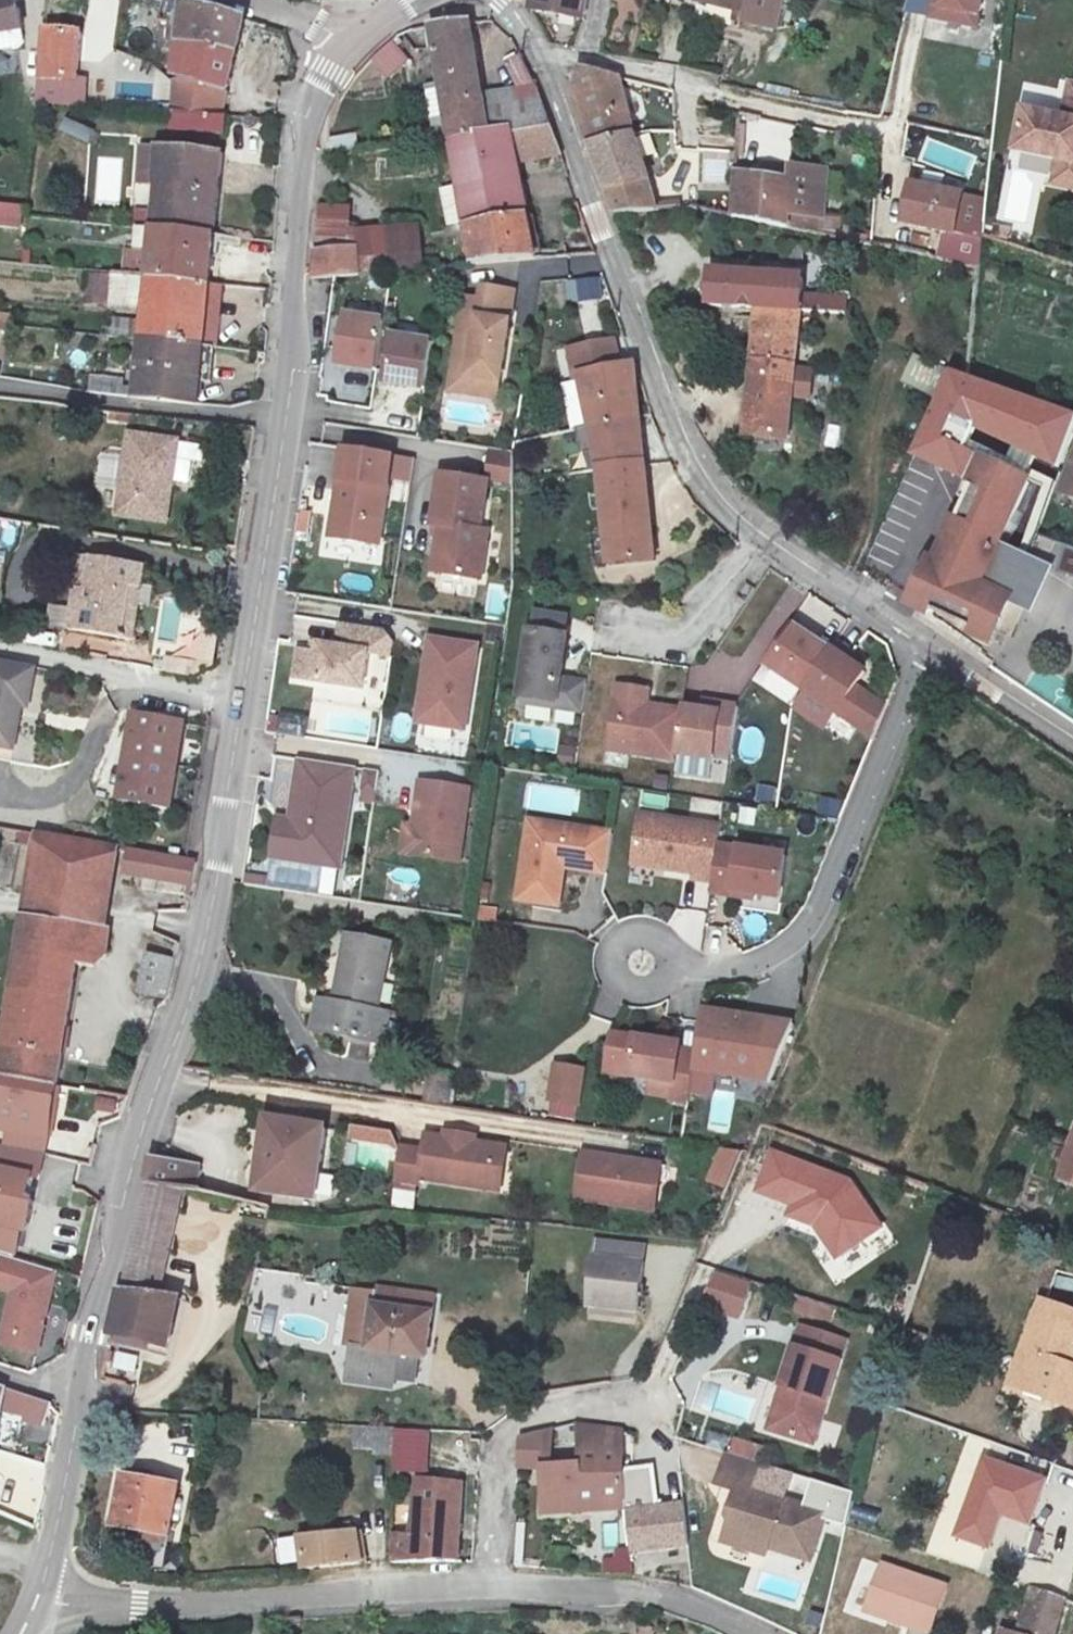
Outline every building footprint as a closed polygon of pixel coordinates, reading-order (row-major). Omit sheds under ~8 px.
[(42,25),(79,29),(82,0),(45,0),(42,25)] [(236,11),(205,0),(176,0),(175,4),(180,17),(173,58),(168,105),(219,109),(236,11)] [(590,0),(538,0),(536,9),(587,16),(590,0)] [(744,15),(742,25),(779,32),(785,0),(668,0),(744,15)] [(931,19),(982,28),(987,0),(934,0),(931,19)] [(452,128),(554,114),(535,68),(527,71),(527,77),(485,84),(475,10),(434,13),(452,128)] [(76,71),(79,29),(42,25),(37,94),(100,100),(100,86),(90,83),(92,74),(76,71)] [(389,80),(410,58),(391,39),(369,60),(389,80)] [(619,212),(657,211),(621,74),(582,67),(577,96),(590,134),(619,212)] [(1068,122),(1030,115),(1023,155),(1060,162),(1072,165),(1072,93),(1068,122)] [(568,149),(554,114),(452,128),(478,250),(518,248),(540,247),(520,147),(553,141),(555,152),(568,149)] [(63,120),(60,132),(91,140),(94,127),(63,120)] [(332,153),(358,146),(354,131),(328,138),(332,153)] [(207,394),(214,335),(221,276),(225,251),(226,228),(235,148),(170,139),(164,179),(176,180),(170,222),(168,245),(166,270),(132,266),(129,298),(159,301),(155,330),(150,374),(148,388),(187,392),(207,394)] [(702,149),(702,185),(730,185),(730,150),(702,149)] [(1060,162),(1056,184),(1072,187),(1072,165),(1060,162)] [(734,211),(788,222),(789,214),(825,218),(829,167),(794,164),(791,184),(737,174),(734,211)] [(136,217),(148,217),(147,183),(135,183),(136,217)] [(969,196),(912,185),(905,226),(944,234),(961,237),(961,235),(969,196)] [(989,199),(969,196),(961,235),(987,239),(989,199)] [(21,229),(24,204),(0,201),(0,226),(21,229)] [(944,234),(939,258),(983,267),(987,239),(961,235),(961,237),(944,234)] [(313,264),(364,259),(360,235),(315,238),(313,264)] [(566,281),(569,303),(605,298),(602,276),(566,281)] [(502,374),(516,284),(485,280),(480,311),(470,309),(460,368),(502,374)] [(715,281),(714,312),(760,315),(748,434),(787,440),(792,393),(810,395),(812,377),(795,375),(802,319),(846,323),(847,307),(804,304),(805,285),(715,281)] [(379,355),(386,307),(347,301),(340,349),(379,355)] [(586,334),(602,330),(596,306),(580,310),(586,334)] [(10,329),(11,311),(0,311),(0,329),(10,329)] [(428,374),(435,329),(393,322),(386,367),(428,374)] [(613,361),(620,359),(616,335),(577,342),(580,360),(611,355),(613,361)] [(927,391),(938,364),(911,353),(901,380),(927,391)] [(611,355),(580,360),(592,415),(642,405),(635,355),(620,359),(613,361),(611,355)] [(499,391),(502,374),(460,368),(458,384),(499,391)] [(89,376),(89,392),(127,392),(128,377),(89,376)] [(646,454),(642,405),(592,415),(575,418),(579,443),(597,439),(600,460),(646,454)] [(138,434),(126,515),(172,522),(183,441),(138,434)] [(379,530),(393,443),(345,435),(331,522),(379,530)] [(597,439),(579,443),(583,461),(600,460),(597,439)] [(1007,542),(1038,472),(990,450),(979,474),(984,477),(967,514),(962,511),(952,533),(965,539),(956,559),(955,562),(944,557),(925,597),(937,602),(935,605),(941,607),(937,615),(990,639),(988,645),(1000,650),(1029,570),(1035,555),(1007,542)] [(490,482),(511,482),(512,453),(490,453),(490,482)] [(646,454),(600,460),(604,507),(609,553),(656,548),(646,454)] [(483,564),(489,525),(481,524),(489,475),(439,467),(432,509),(439,510),(431,556),(483,564)] [(1065,498),(1072,501),(1072,475),(1065,498)] [(1059,568),(1072,573),(1072,550),(1067,547),(1059,568)] [(956,559),(938,551),(917,596),(935,605),(937,602),(925,597),(944,557),(955,562),(956,559)] [(72,624),(122,634),(127,606),(142,610),(150,563),(96,552),(90,589),(78,586),(72,624)] [(567,627),(569,608),(534,603),(530,621),(567,627)] [(136,638),(142,610),(127,606),(122,634),(136,638)] [(393,646),(395,631),(386,618),(341,611),(337,632),(319,629),(317,638),(309,636),(298,635),(294,663),(363,674),(368,642),(393,646)] [(196,655),(156,647),(154,659),(198,670),(209,666),(216,621),(204,618),(196,655)] [(582,701),(586,673),(560,670),(567,627),(530,621),(520,687),(555,693),(555,697),(582,701)] [(774,661),(804,680),(829,643),(800,622),(774,661)] [(317,638),(319,629),(310,628),(309,636),(317,638)] [(464,719),(478,637),(431,629),(419,712),(464,719)] [(861,718),(877,691),(857,677),(867,663),(849,650),(854,643),(837,632),(829,643),(804,680),(861,718)] [(15,740),(24,700),(30,701),(37,663),(0,655),(0,737),(15,740)] [(644,705),(646,695),(648,681),(618,676),(609,739),(675,749),(680,710),(644,705)] [(876,728),(888,698),(877,691),(861,718),(876,728)] [(681,704),(682,701),(646,695),(644,705),(680,710),(681,704)] [(708,708),(681,704),(680,710),(675,749),(673,757),(721,764),(722,758),(728,758),(736,703),(710,699),(708,708)] [(177,712),(128,703),(112,790),(161,799),(177,712)] [(339,851),(352,758),(299,749),(289,805),(288,813),(275,811),(270,841),(339,851)] [(376,782),(379,763),(364,761),(361,780),(376,782)] [(458,851),(470,778),(422,771),(412,829),(410,843),(458,851)] [(756,802),(774,804),(776,787),(758,785),(756,802)] [(820,797),(819,817),(840,818),(841,798),(820,797)] [(288,813),(289,805),(276,803),(275,811),(288,813)] [(718,836),(721,817),(641,805),(633,854),(654,857),(654,855),(664,857),(663,858),(694,863),(694,868),(713,871),(718,836)] [(608,860),(613,824),(529,812),(518,889),(558,895),(564,853),(608,860)] [(53,1071),(79,948),(107,953),(114,919),(106,917),(108,902),(120,838),(43,825),(27,900),(12,976),(0,974),(0,1018),(2,1018),(0,1030),(0,1063),(53,1071)] [(410,843),(412,829),(406,828),(403,842),(410,843)] [(778,887),(784,845),(718,836),(713,871),(711,882),(733,886),(734,881),(752,884),(778,887)] [(189,851),(137,842),(132,867),(154,872),(144,912),(171,914),(189,851)] [(260,880),(261,872),(250,871),(249,879),(260,880)] [(676,906),(669,935),(701,943),(709,914),(676,906)] [(386,939),(345,930),(331,999),(313,996),(309,1027),(385,1040),(390,1011),(372,1008),(386,939)] [(136,994),(168,999),(175,957),(144,951),(136,994)] [(768,1071),(791,1014),(702,1001),(693,1060),(768,1071)] [(688,1092),(695,1043),(679,1041),(680,1035),(635,1028),(629,1066),(673,1073),(670,1089),(688,1092)] [(577,1094),(582,1060),(556,1056),(551,1090),(577,1094)] [(0,1063),(0,1116),(42,1125),(53,1071),(0,1063)] [(315,1137),(320,1103),(307,1101),(306,1104),(277,1100),(275,1113),(261,1111),(251,1182),(307,1189),(315,1137)] [(396,1139),(391,1172),(432,1178),(433,1173),(485,1181),(490,1148),(495,1148),(498,1127),(461,1122),(460,1128),(442,1125),(441,1130),(422,1127),(420,1143),(396,1139)] [(1058,1181),(1072,1186),(1072,1136),(1058,1181)] [(739,1141),(717,1138),(706,1172),(723,1180),(739,1141)] [(600,1146),(592,1190),(659,1200),(663,1177),(675,1178),(678,1157),(600,1146)] [(143,1171),(190,1179),(194,1156),(148,1147),(143,1171)] [(495,1148),(490,1148),(485,1181),(490,1182),(495,1148)] [(851,1180),(775,1153),(761,1196),(795,1208),(790,1219),(815,1228),(836,1260),(882,1224),(851,1180)] [(143,1171),(119,1284),(175,1290),(178,1278),(199,1181),(190,1179),(143,1171)] [(675,1178),(663,1177),(660,1200),(672,1202),(675,1178)] [(252,1193),(199,1181),(178,1278),(245,1293),(267,1195),(252,1193)] [(0,1244),(0,1274),(7,1276),(0,1299),(0,1317),(29,1326),(48,1258),(0,1244)] [(635,1257),(586,1252),(581,1299),(629,1304),(635,1257)] [(747,1277),(714,1265),(702,1298),(736,1309),(747,1277)] [(164,1338),(175,1290),(119,1284),(108,1331),(164,1338)] [(399,1292),(355,1285),(347,1343),(359,1345),(354,1377),(393,1383),(394,1374),(414,1377),(417,1354),(428,1355),(436,1297),(414,1294),(412,1308),(397,1306),(399,1292)] [(414,1294),(399,1292),(397,1306),(412,1308),(414,1294)] [(828,1303),(792,1292),(789,1302),(826,1312),(828,1303)] [(1068,1357),(1072,1342),(1072,1316),(1040,1304),(1012,1366),(1007,1380),(1046,1395),(1043,1401),(1072,1413),(1072,1372),(1059,1367),(1063,1355),(1068,1357)] [(0,1317),(0,1329),(25,1336),(29,1326),(0,1317)] [(794,1326),(776,1385),(784,1388),(771,1431),(811,1443),(842,1341),(794,1326)] [(117,1347),(111,1371),(134,1377),(140,1353),(117,1347)] [(1068,1357),(1063,1355),(1059,1367),(1072,1372),(1072,1358),(1068,1357)] [(762,1429),(771,1431),(784,1388),(776,1385),(762,1429)] [(11,1387),(1,1412),(42,1427),(51,1402),(11,1387)] [(391,1449),(394,1422),(353,1419),(350,1441),(372,1442),(371,1448),(391,1449)] [(619,1477),(618,1466),(571,1469),(571,1460),(548,1460),(548,1423),(515,1431),(514,1461),(535,1461),(533,1508),(622,1502),(619,1477)] [(573,1428),(571,1460),(571,1469),(618,1466),(615,1428),(573,1428)] [(36,1441),(6,1429),(0,1445),(0,1447),(31,1458),(36,1441)] [(730,1441),(726,1454),(736,1457),(739,1444),(730,1441)] [(760,1451),(739,1444),(736,1457),(756,1463),(760,1451)] [(752,1491),(760,1464),(756,1463),(736,1457),(726,1454),(722,1453),(714,1479),(733,1486),(716,1543),(762,1555),(764,1547),(807,1560),(821,1512),(752,1491)] [(1048,1482),(1022,1471),(983,1456),(952,1536),(991,1551),(1005,1515),(1031,1525),(1048,1482)] [(621,1472),(619,1477),(622,1502),(627,1554),(685,1546),(680,1506),(653,1508),(649,1468),(621,1472)] [(177,1482),(123,1474),(114,1525),(169,1532),(177,1482)] [(409,1502),(454,1507),(456,1477),(412,1475),(409,1502)] [(450,1556),(454,1507),(409,1502),(406,1526),(383,1526),(380,1553),(450,1556)] [(356,1530),(299,1536),(304,1567),(359,1560),(356,1530)] [(860,1607),(876,1562),(862,1557),(846,1602),(860,1607)] [(878,1567),(863,1613),(926,1633),(928,1633),(943,1589),(878,1567)] [(1027,1591),(1016,1633),(997,1632),(997,1633),(1050,1633),(1059,1603),(1027,1591)] [(662,1633),(662,1632),(631,1622),(629,1633),(663,1633),(662,1633)]
